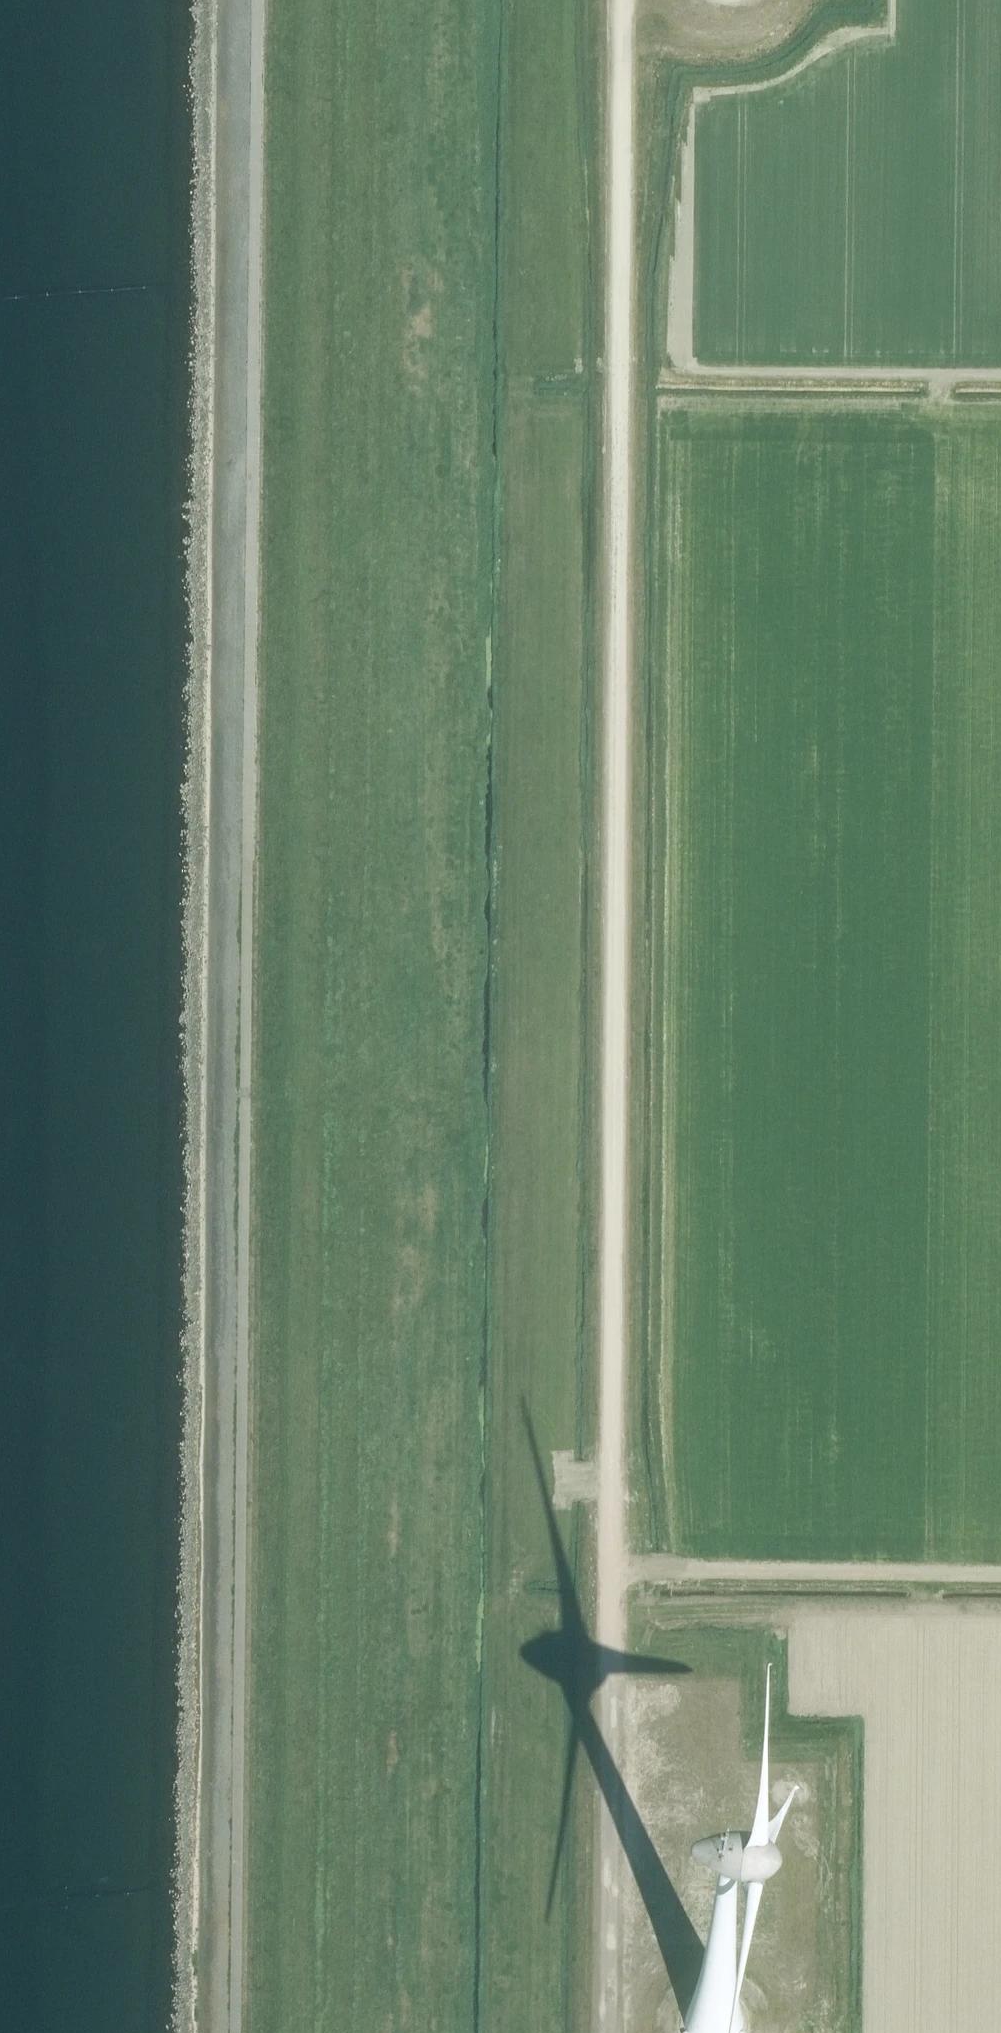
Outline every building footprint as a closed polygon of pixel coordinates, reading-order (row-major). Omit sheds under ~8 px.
[(680,2024),(681,2032),(745,2032),(746,2024),(745,2015),(741,2006),(734,1999),(727,1994),(718,1991),(708,1991),(699,1994),(691,1999),(685,2006),(681,2015),(680,2024)]
